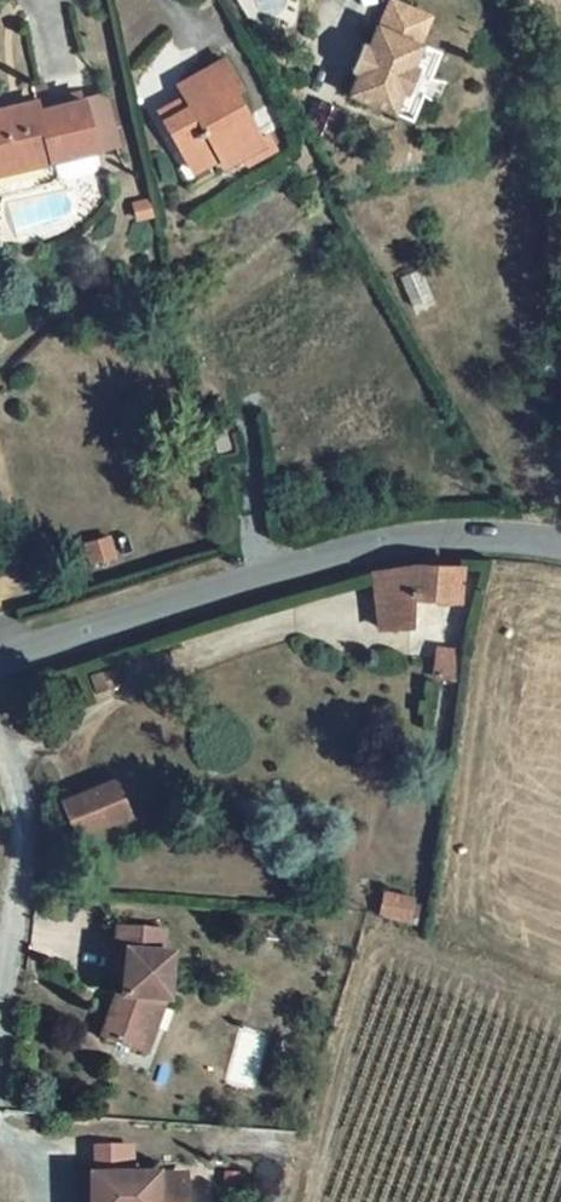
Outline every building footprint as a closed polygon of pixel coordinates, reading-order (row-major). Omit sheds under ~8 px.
[(405,0),(389,0),(379,21),(376,20),(344,89),(388,110),(397,90),(403,93),(417,64),(411,61),(421,40),(418,38),(430,12),(405,0)] [(223,54),(179,83),(191,103),(165,119),(195,165),(226,146),(233,158),(266,137),(233,86),(241,81),(223,54)] [(0,108),(0,175),(43,164),(52,196),(70,191),(65,170),(106,160),(90,97),(40,110),(37,98),(0,108)] [(221,467),(209,471),(214,493),(227,489),(221,467)] [(394,601),(361,610),(361,666),(390,665),(389,636),(444,633),(444,606),(394,601)] [(452,677),(457,649),(436,646),(431,674),(452,677)] [(94,829),(66,839),(77,871),(126,856),(119,832),(97,840),(94,829)] [(410,899),(389,892),(384,908),(405,915),(410,899)] [(176,978),(130,972),(125,1020),(134,1022),(132,1041),(126,1040),(109,1080),(142,1094),(164,1047),(177,1048),(182,1003),(173,1002),(176,978)]
